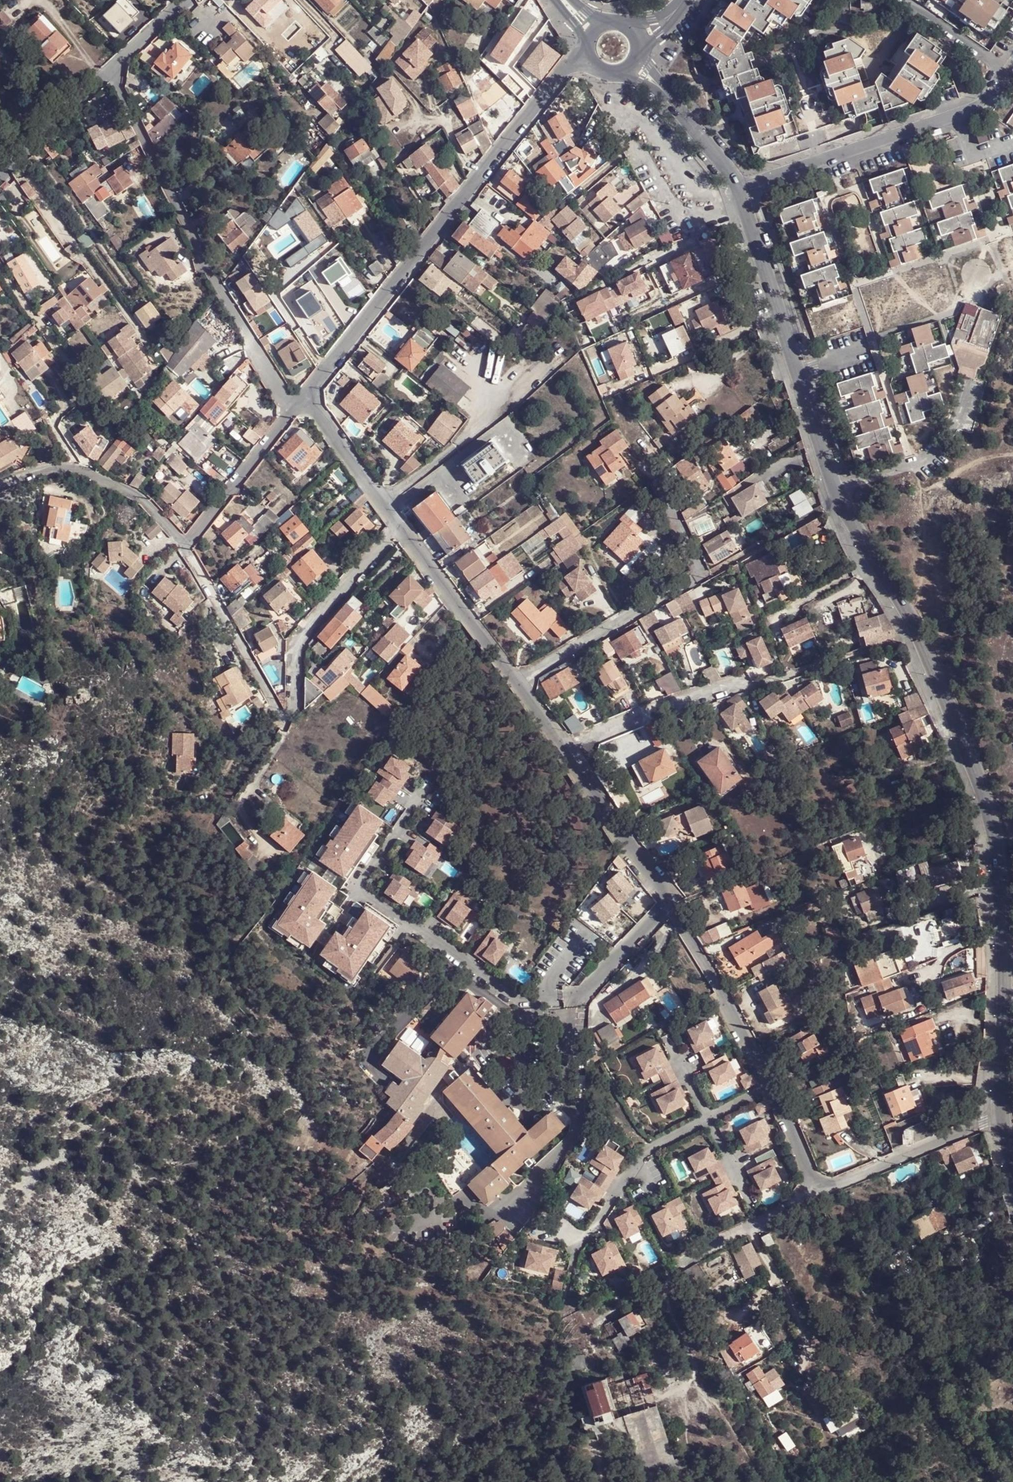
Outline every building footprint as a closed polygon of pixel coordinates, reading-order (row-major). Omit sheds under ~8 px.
[(104,16),(119,33),(133,20),(132,18),(138,12),(127,0),(118,0),(116,2),(117,4),(104,16)] [(245,9),(264,29),(288,6),(282,0),(254,0),(245,9)] [(329,15),(343,3),(341,0),(315,0),(329,15)] [(477,9),(485,1),(486,0),(465,0),(477,9)] [(494,0),(486,0),(485,1),(496,10),(500,5),(494,0)] [(746,4),(741,0),(737,0),(733,7),(730,4),(726,11),(708,36),(703,42),(707,44),(702,52),(707,54),(714,60),(717,67),(714,68),(716,74),(720,73),(722,80),(719,81),(721,89),(728,87),(731,95),(734,94),(736,100),(739,100),(746,97),(757,126),(749,129),(755,145),(759,148),(778,142),(776,137),(783,135),(786,133),(782,125),(786,123),(782,114),(774,89),(771,81),(758,85),(748,55),(744,57),(742,49),(739,51),(736,44),(749,26),(761,36),(766,28),(771,21),(778,25),(779,26),(785,18),(787,20),(793,13),(802,0),(749,0),(746,4)] [(793,13),(796,14),(801,13),(810,0),(802,0),(793,13)] [(862,9),(873,9),(872,0),(862,0),(862,9)] [(986,40),(1005,13),(986,0),(927,0),(986,40)] [(343,3),(329,15),(333,19),(347,6),(343,3)] [(708,36),(726,11),(725,9),(720,11),(706,31),(708,36)] [(523,10),(512,28),(525,37),(538,20),(523,10)] [(2,12),(0,14),(0,34),(12,22),(2,12)] [(402,19),(396,12),(391,17),(397,25),(402,19)] [(65,48),(49,62),(52,65),(70,48),(42,17),(39,20),(65,48)] [(416,17),(409,25),(413,31),(421,20),(416,17)] [(409,25),(402,19),(397,25),(392,35),(395,39),(392,44),(399,51),(402,46),(413,31),(409,25)] [(65,48),(39,20),(26,33),(40,48),(38,49),(49,62),(65,48)] [(766,28),(772,31),(778,25),(771,21),(766,28)] [(389,33),(379,22),(375,26),(376,28),(385,37),(389,33)] [(224,44),(215,53),(227,67),(238,57),(244,65),(257,53),(230,24),(223,30),(233,41),(227,47),(224,44)] [(392,44),(385,37),(376,28),(370,34),(386,51),(392,44)] [(525,38),(511,29),(495,52),(509,62),(525,38)] [(397,65),(414,83),(422,75),(419,71),(427,64),(434,58),(430,53),(439,45),(427,32),(417,40),(420,44),(397,65)] [(874,39),(866,32),(856,35),(853,40),(867,50),(874,39)] [(861,50),(845,37),(830,42),(830,43),(831,48),(825,50),(821,51),(825,61),(821,62),(825,72),(833,95),(836,105),(840,104),(844,113),(846,112),(853,110),(854,115),(876,108),(875,102),(881,100),(882,106),(890,103),(891,108),(908,102),(911,104),(917,95),(931,74),(938,65),(934,63),(940,55),(937,54),(931,49),(935,46),(916,33),(904,52),(909,56),(893,81),(886,77),(879,72),(874,81),(875,84),(862,88),(852,59),(856,58),(861,50)] [(352,67),(364,56),(346,37),(334,49),(352,67)] [(386,51),(378,62),(379,64),(384,70),(399,51),(392,44),(386,51)] [(560,58),(543,45),(527,64),(544,78),(560,58)] [(193,59),(178,46),(171,54),(167,58),(165,56),(157,66),(175,80),(193,59)] [(904,52),(886,77),(893,81),(909,56),(904,52)] [(705,55),(709,69),(714,68),(714,60),(707,54),(705,55)] [(372,69),(365,61),(360,66),(368,74),(372,69)] [(419,71),(422,75),(430,68),(427,64),(419,71)] [(527,64),(524,68),(541,81),(544,78),(527,64)] [(157,66),(153,70),(170,85),(175,80),(157,66)] [(446,94),(462,87),(453,66),(444,69),(438,71),(441,79),(437,80),(444,95),(446,94)] [(820,76),(829,96),(833,95),(825,72),(822,72),(820,76)] [(935,80),(933,75),(931,74),(917,95),(920,96),(924,95),(935,80)] [(293,77),(289,81),(295,87),(298,83),(293,77)] [(395,80),(378,91),(383,97),(370,106),(377,117),(380,115),(387,126),(397,120),(394,116),(403,110),(401,107),(409,102),(395,80)] [(305,90),(331,118),(340,109),(344,113),(349,108),(328,85),(321,91),(313,82),(305,90)] [(728,87),(721,89),(724,97),(731,95),(728,87)] [(774,89),(782,114),(784,114),(787,109),(781,91),(776,88),(774,89)] [(522,105),(532,97),(527,91),(517,100),(522,105)] [(739,100),(749,129),(757,126),(746,97),(739,100)] [(148,135),(156,149),(179,127),(186,121),(188,119),(192,116),(184,110),(180,114),(181,115),(174,122),(169,116),(176,109),(165,98),(152,111),(162,122),(154,129),(150,124),(145,129),(148,135)] [(472,101),(458,108),(467,124),(480,118),(477,113),(473,103),(472,101)] [(403,110),(394,116),(397,120),(406,114),(403,110)] [(239,121),(245,118),(241,112),(236,116),(239,121)] [(104,121),(106,125),(117,119),(115,115),(104,121)] [(380,115),(377,117),(384,128),(387,126),(380,115)] [(564,115),(561,117),(570,134),(573,133),(564,115)] [(611,126),(605,115),(600,118),(606,128),(611,126)] [(576,149),(568,136),(570,134),(561,117),(550,122),(551,124),(543,129),(549,139),(553,147),(560,160),(576,149)] [(120,125),(117,119),(106,125),(107,128),(101,131),(99,128),(89,133),(100,154),(109,149),(110,151),(137,137),(130,124),(129,121),(120,125)] [(186,121),(179,127),(188,136),(194,130),(186,121)] [(482,124),(470,131),(471,133),(480,148),(485,158),(493,148),(482,124)] [(466,157),(480,148),(471,133),(465,136),(461,128),(452,133),(466,157)] [(986,132),(976,135),(979,146),(990,142),(986,132)] [(237,142),(225,151),(223,150),(220,151),(219,153),(220,155),(233,171),(243,163),(252,156),(256,161),(268,150),(283,166),(299,153),(291,144),(284,152),(271,139),(264,146),(253,133),(249,136),(246,133),(241,138),(239,135),(235,139),(237,142)] [(565,168),(560,160),(553,147),(549,139),(542,145),(554,161),(538,175),(549,190),(560,182),(565,189),(573,183),(565,168)] [(596,153),(589,166),(592,168),(601,151),(598,146),(589,141),(585,147),(596,153)] [(327,143),(309,164),(316,171),(335,150),(327,143)] [(370,151),(365,143),(359,147),(357,144),(353,146),(355,149),(348,153),(353,162),(359,158),(361,163),(366,160),(368,163),(375,159),(370,151)] [(582,153),(576,149),(560,160),(565,168),(567,166),(573,175),(575,174),(578,172),(581,172),(584,172),(585,169),(587,165),(589,166),(596,153),(585,147),(582,153)] [(428,149),(411,160),(414,164),(421,159),(447,200),(448,200),(457,193),(461,189),(452,177),(449,179),(428,149)] [(377,158),(385,170),(395,165),(386,152),(377,158)] [(256,161),(252,156),(243,163),(247,168),(256,161)] [(71,186),(78,194),(98,180),(97,179),(103,175),(97,166),(90,171),(75,182),(71,186)] [(998,171),(1005,190),(998,192),(1000,200),(1007,198),(1012,215),(1012,166),(998,171)] [(98,180),(78,194),(97,222),(109,214),(110,214),(106,208),(104,204),(112,198),(117,195),(119,197),(135,186),(123,168),(115,174),(117,176),(102,187),(98,180)] [(573,175),(570,177),(573,183),(577,190),(599,171),(592,168),(578,179),(575,174),(573,175)] [(300,169),(286,182),(295,191),(299,186),(307,175),(300,169)] [(512,172),(503,184),(520,197),(528,185),(512,172)] [(903,172),(868,184),(876,201),(869,204),(871,211),(882,207),(880,202),(883,200),(885,207),(900,202),(895,188),(907,184),(903,172)] [(348,222),(364,210),(345,181),(328,192),(330,196),(342,213),(346,219),(348,222)] [(28,183),(22,187),(31,199),(37,195),(28,183)] [(513,203),(518,198),(504,186),(499,192),(513,203)] [(603,191),(612,201),(617,198),(608,187),(603,191)] [(961,187),(928,198),(933,211),(941,209),(946,222),(938,225),(942,238),(950,236),(955,248),(976,241),(972,228),(975,227),(971,213),(967,214),(963,201),(966,200),(961,187)] [(612,201),(603,191),(595,198),(597,200),(589,207),(605,227),(618,216),(609,205),(611,203),(612,201)] [(530,194),(520,207),(535,219),(546,207),(530,194)] [(342,213),(330,196),(317,204),(329,221),(342,213)] [(308,243),(285,259),(290,267),(328,242),(298,198),(285,214),(280,211),(273,220),(270,224),(277,230),(293,219),(308,243)] [(817,289),(821,301),(851,291),(848,284),(841,286),(840,281),(842,279),(838,266),(830,269),(828,263),(839,258),(837,251),(830,254),(829,249),(831,247),(827,234),(822,236),(820,229),(828,226),(826,219),(819,221),(818,216),(821,214),(816,202),(799,207),(783,213),(787,225),(795,222),(801,243),(794,246),(798,258),(806,256),(812,275),(805,278),(810,291),(817,289)] [(273,220),(277,214),(280,211),(281,209),(274,203),(266,214),(273,220)] [(609,205),(618,216),(620,214),(611,203),(609,205)] [(913,203),(880,215),(886,233),(879,236),(881,243),(891,241),(897,260),(888,263),(890,270),(924,259),(920,246),(928,243),(923,230),(914,233),(910,219),(918,216),(913,203)] [(329,221),(317,204),(313,207),(327,226),(329,229),(346,219),(342,213),(329,221)] [(379,206),(374,209),(377,215),(382,211),(379,206)] [(586,230),(568,207),(553,220),(571,243),(586,230)] [(212,229),(233,254),(250,240),(249,239),(245,234),(249,230),(257,223),(248,212),(235,221),(229,215),(212,229)] [(482,212),(469,228),(486,242),(498,225),(482,212)] [(263,218),(270,224),(273,220),(266,214),(263,218)] [(646,221),(618,236),(628,253),(655,238),(646,221)] [(528,261),(550,235),(536,224),(535,223),(523,239),(512,229),(509,233),(504,227),(497,236),(528,261)] [(453,238),(464,248),(469,242),(484,255),(485,254),(489,257),(496,250),(464,225),(453,238)] [(249,230),(245,234),(249,239),(254,235),(249,230)] [(669,230),(660,234),(663,242),(672,239),(669,230)] [(107,231),(104,232),(118,251),(124,247),(118,238),(116,239),(111,232),(109,233),(107,231)] [(95,244),(88,234),(80,240),(87,250),(95,244)] [(399,238),(394,244),(405,260),(413,249),(399,238)] [(172,240),(169,243),(177,254),(180,252),(172,240)] [(149,252),(143,256),(140,258),(151,276),(155,273),(160,281),(162,280),(168,275),(173,284),(188,275),(182,265),(178,268),(171,258),(177,254),(169,243),(163,247),(155,252),(153,249),(151,248),(148,251),(149,252)] [(405,260),(394,244),(386,249),(398,268),(405,260)] [(75,261),(81,257),(73,246),(67,250),(75,261)] [(434,249),(430,259),(445,264),(449,254),(434,249)] [(455,258),(459,254),(452,249),(449,253),(455,258)] [(597,251),(583,261),(598,273),(607,265),(597,251)] [(484,274),(459,254),(455,258),(446,270),(471,290),(484,274)] [(706,281),(692,254),(673,263),(664,268),(677,294),(687,290),(706,281)] [(34,261),(30,264),(25,256),(9,265),(26,294),(42,285),(35,272),(39,270),(34,261)] [(339,261),(322,273),(330,285),(346,275),(348,277),(352,274),(341,257),(338,259),(339,261)] [(598,273),(583,261),(579,267),(576,265),(566,278),(582,289),(588,286),(598,273)] [(376,263),(370,267),(377,278),(384,273),(376,263)] [(491,269),(485,264),(481,269),(487,274),(491,269)] [(420,281),(433,291),(444,277),(432,267),(420,281)] [(255,311),(269,302),(252,276),(249,278),(243,269),(238,272),(240,274),(233,278),(255,311)] [(643,273),(622,283),(624,288),(614,293),(612,288),(581,303),(577,293),(562,302),(573,329),(590,321),(621,306),(652,291),(643,273)] [(433,291),(441,298),(452,284),(453,283),(444,277),(433,291)] [(500,277),(496,281),(504,288),(508,283),(500,277)] [(102,290),(94,279),(92,280),(101,291),(102,290)] [(92,280),(75,293),(80,299),(72,306),(82,320),(83,321),(89,317),(83,309),(86,307),(87,308),(88,307),(104,295),(101,291),(92,280)] [(460,291),(463,288),(455,281),(453,283),(452,284),(460,291)] [(106,298),(110,294),(106,288),(102,290),(101,291),(104,295),(106,298)] [(562,289),(556,296),(562,302),(569,297),(562,289)] [(324,308),(313,291),(296,301),(307,319),(324,308)] [(106,298),(104,295),(88,307),(94,314),(110,303),(106,298)] [(556,296),(547,308),(553,313),(562,302),(556,296)] [(72,306),(67,299),(60,304),(68,316),(74,325),(82,320),(72,306)] [(719,302),(696,312),(700,319),(693,322),(699,336),(721,326),(728,324),(725,318),(721,309),(719,302)] [(965,302),(953,338),(958,340),(991,352),(1001,315),(965,302)] [(668,308),(675,324),(684,319),(677,303),(668,308)] [(68,316),(60,304),(51,311),(59,322),(68,316)] [(152,305),(137,314),(137,315),(134,317),(145,332),(162,320),(152,305)] [(728,306),(721,309),(725,318),(731,315),(728,306)] [(519,332),(531,341),(546,321),(534,311),(525,321),(527,322),(519,332)] [(218,342),(197,323),(183,343),(174,355),(168,364),(166,368),(179,379),(196,363),(205,354),(218,342)] [(135,333),(129,324),(120,330),(121,332),(109,342),(120,358),(133,348),(127,340),(135,333)] [(732,333),(728,324),(721,326),(725,335),(732,333)] [(683,326),(663,335),(674,357),(694,348),(683,326)] [(930,326),(915,330),(919,342),(899,348),(902,355),(911,352),(919,376),(910,379),(914,392),(895,398),(898,408),(907,405),(913,425),(926,421),(925,415),(945,408),(941,395),(929,399),(928,394),(931,393),(925,373),(932,371),(930,365),(950,359),(946,345),(934,349),(933,345),(936,344),(930,326)] [(39,330),(36,327),(28,333),(30,336),(39,330)] [(524,350),(531,341),(519,332),(514,338),(517,340),(515,343),(524,350)] [(412,372),(432,347),(417,334),(397,359),(412,372)] [(25,338),(10,350),(22,368),(32,381),(37,378),(42,375),(37,368),(43,362),(50,357),(42,344),(35,350),(25,338)] [(276,348),(279,354),(292,347),(288,340),(276,348)] [(979,373),(991,352),(958,340),(960,366),(979,373)] [(295,378),(312,367),(297,343),(292,347),(279,354),(295,378)] [(144,359),(136,346),(133,348),(120,358),(118,359),(135,382),(150,371),(142,360),(144,359)] [(373,382),(382,389),(390,378),(382,372),(386,367),(369,353),(360,365),(377,378),(373,382)] [(205,354),(196,363),(205,371),(214,363),(205,354)] [(441,354),(420,380),(425,385),(441,365),(447,358),(441,354)] [(43,362),(37,368),(42,375),(49,370),(43,362)] [(470,389),(441,365),(425,385),(454,409),(470,389)] [(128,388),(115,368),(102,377),(96,382),(90,387),(104,406),(128,388)] [(179,379),(166,368),(163,372),(174,383),(179,379)] [(250,388),(236,373),(231,380),(233,381),(219,395),(218,394),(214,398),(229,410),(250,388)] [(352,377),(347,373),(341,380),(346,385),(352,377)] [(872,375),(840,386),(844,399),(853,396),(857,410),(848,413),(852,426),(860,424),(864,437),(856,439),(860,452),(870,449),(874,463),(905,453),(902,445),(896,447),(889,428),(895,426),(893,419),(887,421),(881,402),(887,400),(884,392),(878,393),(872,375)] [(382,389),(373,382),(372,385),(379,392),(382,389)] [(174,383),(154,403),(170,419),(182,407),(189,415),(200,406),(176,383),(174,383)] [(381,405),(359,385),(346,400),(355,409),(353,410),(366,421),(381,405)] [(668,387),(652,399),(671,424),(676,421),(683,431),(702,417),(693,406),(689,409),(684,403),(679,396),(676,398),(668,387)] [(141,393),(135,397),(140,405),(145,398),(141,393)] [(217,429),(233,414),(229,410),(214,398),(202,412),(217,429)] [(693,406),(689,399),(684,403),(689,409),(693,406)] [(346,400),(341,405),(363,425),(366,421),(353,410),(355,409),(346,400)] [(182,407),(176,414),(183,421),(189,415),(182,407)] [(753,407),(733,422),(740,432),(759,417),(753,407)] [(443,414),(431,429),(434,432),(447,443),(460,427),(443,414)] [(262,420),(253,431),(262,439),(271,428),(262,420)] [(400,422),(388,436),(408,455),(420,440),(400,422)] [(98,441),(86,428),(72,440),(87,458),(98,463),(109,444),(99,438),(98,441)] [(218,441),(202,428),(194,436),(191,433),(188,436),(184,432),(172,446),(177,450),(181,446),(198,462),(218,441)] [(302,431),(281,453),(296,468),(304,459),(311,466),(323,453),(302,431)] [(447,443),(434,432),(430,437),(444,448),(447,443)] [(606,447),(590,458),(607,482),(617,475),(616,474),(628,466),(624,460),(621,462),(618,457),(621,456),(632,448),(621,432),(604,444),(606,447)] [(388,436),(383,441),(403,460),(408,455),(388,436)] [(121,437),(101,463),(109,469),(116,460),(123,466),(136,449),(121,437)] [(11,438),(0,445),(0,471),(1,473),(20,463),(23,458),(25,459),(29,452),(21,448),(16,439),(11,438)] [(724,440),(710,449),(727,476),(734,472),(731,468),(739,463),(724,440)] [(496,444),(464,467),(477,484),(508,462),(496,444)] [(170,449),(164,457),(168,460),(174,453),(170,449)] [(412,456),(401,469),(408,477),(423,466),(412,456)] [(304,459),(296,468),(302,475),(311,466),(304,459)] [(176,460),(169,468),(181,477),(187,469),(176,460)] [(674,477),(680,473),(695,495),(710,486),(694,464),(686,469),(681,461),(670,470),(674,477)] [(138,477),(130,487),(140,491),(145,483),(138,477)] [(767,500),(756,482),(732,495),(743,514),(767,500)] [(197,499),(187,491),(183,495),(171,484),(160,495),(172,508),(181,516),(183,514),(188,518),(196,509),(201,503),(197,499)] [(276,489),(261,502),(265,507),(280,494),(276,489)] [(359,489),(350,499),(354,504),(357,501),(364,495),(359,489)] [(437,493),(415,510),(434,535),(455,519),(456,518),(437,493)] [(45,494),(41,513),(43,514),(49,515),(47,525),(44,524),(43,535),(68,541),(72,524),(70,524),(72,510),(70,510),(72,500),(45,494)] [(545,497),(540,501),(544,506),(549,502),(545,497)] [(806,500),(792,509),(798,519),(812,511),(806,500)] [(362,505),(357,501),(354,504),(345,513),(349,517),(362,505)] [(682,516),(685,523),(704,509),(701,503),(682,516)] [(379,523),(362,505),(349,517),(362,531),(368,524),(372,529),(379,523)] [(635,506),(626,516),(636,526),(645,516),(635,506)] [(277,524),(278,522),(284,516),(276,508),(267,517),(274,526),(277,524)] [(278,522),(293,543),(307,533),(290,511),(284,516),(278,522)] [(567,513),(560,517),(575,538),(581,533),(567,513)] [(626,564),(640,549),(637,547),(643,540),(637,535),(641,530),(636,526),(626,516),(625,515),(620,521),(622,523),(604,544),(626,564)] [(234,548),(245,538),(251,546),(274,526),(267,517),(253,528),(244,516),(222,535),(234,548)] [(575,538),(560,517),(556,520),(538,533),(543,541),(549,537),(551,538),(554,536),(553,534),(560,528),(567,538),(554,548),(563,562),(572,555),(582,548),(575,538)] [(434,535),(448,555),(460,546),(466,555),(476,547),(469,538),(476,533),(472,526),(465,531),(455,519),(434,535)] [(163,530),(156,522),(145,532),(152,540),(163,530)] [(575,538),(582,548),(588,544),(581,533),(575,538)] [(309,536),(292,551),(296,558),(314,542),(309,536)] [(720,536),(703,546),(714,565),(738,551),(730,537),(723,542),(720,536)] [(102,551),(92,563),(102,572),(110,563),(109,559),(123,559),(129,565),(126,569),(133,576),(143,565),(136,559),(137,557),(128,549),(126,547),(125,549),(123,547),(123,544),(120,542),(110,542),(108,545),(108,547),(103,554),(102,551)] [(205,543),(200,546),(204,552),(210,548),(205,543)] [(469,579),(497,559),(493,553),(485,559),(478,549),(458,563),(469,579)] [(640,549),(626,564),(630,567),(643,553),(640,549)] [(326,568),(312,551),(294,567),(290,563),(281,572),(285,576),(293,569),(307,585),(326,568)] [(499,564),(465,589),(476,605),(500,589),(501,592),(506,589),(504,586),(524,571),(511,553),(498,563),(499,564)] [(762,571),(753,575),(756,584),(752,586),(757,597),(761,595),(764,603),(777,597),(775,592),(782,589),(776,576),(780,574),(771,554),(758,560),(762,571)] [(572,555),(563,562),(571,574),(556,583),(566,598),(575,592),(578,590),(584,600),(593,594),(576,569),(577,561),(572,555)] [(238,566),(222,579),(236,597),(251,584),(255,588),(263,581),(250,565),(243,572),(238,566)] [(275,612),(293,597),(278,577),(276,579),(279,583),(264,596),(275,612)] [(410,577),(392,596),(398,603),(392,609),(394,611),(383,623),(389,628),(416,600),(420,595),(424,591),(410,577)] [(166,579),(152,593),(179,619),(192,604),(187,599),(190,596),(179,585),(176,589),(166,579)] [(550,582),(542,588),(550,599),(559,593),(550,582)] [(424,591),(431,598),(435,593),(429,586),(424,591)] [(754,622),(739,586),(731,590),(722,593),(721,590),(710,595),(716,610),(728,605),(735,622),(743,619),(746,625),(754,622)] [(578,590),(575,592),(581,602),(584,600),(578,590)] [(424,591),(420,595),(429,605),(434,600),(431,598),(424,591)] [(716,610),(710,595),(709,593),(699,597),(706,615),(716,610)] [(429,605),(420,595),(416,600),(425,609),(429,605)] [(837,605),(844,621),(855,616),(855,615),(867,610),(861,595),(837,605)] [(331,620),(316,636),(330,648),(348,629),(349,630),(361,617),(355,612),(362,605),(354,597),(333,621),(331,620)] [(233,605),(228,610),(232,617),(238,611),(239,611),(245,605),(239,599),(233,605)] [(570,629),(560,619),(549,606),(541,614),(527,600),(513,613),(538,639),(551,628),(560,638),(570,629)] [(682,610),(675,600),(666,605),(672,615),(682,610)] [(9,638),(7,616),(0,603),(0,614),(2,616),(1,622),(0,622),(0,638),(9,638)] [(240,631),(249,623),(243,616),(240,613),(238,611),(232,617),(240,631)] [(886,615),(856,625),(861,638),(864,637),(868,648),(869,648),(877,645),(892,640),(896,638),(897,635),(892,626),(886,615)] [(290,627),(286,617),(281,619),(285,629),(290,627)] [(683,618),(653,631),(661,646),(664,645),(674,641),(673,639),(682,635),(689,632),(683,618)] [(807,618),(781,629),(789,647),(814,636),(807,618)] [(400,620),(373,650),(387,662),(390,665),(406,647),(403,644),(414,632),(400,620)] [(639,627),(611,643),(612,644),(621,661),(649,644),(639,627)] [(279,646),(269,628),(254,636),(260,647),(263,654),(273,648),(279,646)] [(35,632),(26,629),(24,635),(34,638),(35,632)] [(673,639),(674,641),(664,645),(666,649),(685,640),(682,635),(673,639)] [(757,669),(771,663),(759,636),(742,644),(747,655),(750,653),(757,669)] [(609,639),(574,659),(580,669),(599,657),(598,655),(608,650),(606,648),(612,644),(611,643),(609,639)] [(424,670),(408,657),(417,646),(412,641),(391,664),(397,669),(389,680),(404,693),(424,670)] [(742,644),(735,648),(740,658),(747,655),(742,644)] [(263,654),(260,647),(255,650),(262,663),(276,655),(273,648),(263,654)] [(322,671),(311,683),(323,693),(330,687),(342,676),(343,677),(348,673),(353,667),(341,656),(324,673),(322,671)] [(602,675),(613,693),(628,684),(611,658),(596,666),(602,675)] [(569,662),(539,680),(551,700),(580,683),(569,662)] [(721,662),(714,666),(721,679),(729,677),(721,662)] [(860,666),(863,676),(878,672),(875,662),(860,666)] [(234,666),(244,684),(247,682),(237,664),(234,666)] [(234,666),(216,676),(222,687),(226,685),(229,692),(226,694),(222,696),(229,708),(251,696),(244,684),(234,666)] [(669,666),(662,669),(665,675),(660,678),(661,681),(673,673),(669,666)] [(869,699),(883,696),(881,691),(886,689),(892,688),(889,678),(887,669),(878,672),(863,676),(867,689),(869,699)] [(348,673),(343,677),(350,684),(354,679),(348,673)] [(613,693),(602,675),(597,678),(609,696),(613,693)] [(211,679),(217,689),(222,687),(216,676),(211,679)] [(867,689),(863,676),(858,678),(862,691),(867,689)] [(893,677),(889,678),(892,688),(886,689),(888,694),(897,692),(893,677)] [(304,710),(323,693),(311,683),(305,679),(304,710)] [(360,684),(356,690),(361,694),(366,690),(360,684)] [(392,706),(370,686),(366,690),(361,694),(384,715),(392,706)] [(800,713),(785,691),(776,697),(774,693),(759,704),(770,719),(781,712),(787,721),(800,713)] [(906,700),(912,712),(926,706),(920,693),(906,700)] [(229,708),(222,696),(216,699),(225,714),(227,718),(232,714),(229,708)] [(742,712),(747,708),(738,696),(728,703),(731,708),(722,715),(733,731),(740,727),(748,721),(742,712)] [(256,697),(245,703),(252,716),(261,706),(256,697)] [(912,712),(899,718),(902,728),(914,755),(925,750),(921,739),(928,736),(921,719),(930,715),(926,706),(912,712)] [(850,714),(838,719),(842,729),(854,724),(850,714)] [(575,716),(565,721),(571,732),(572,735),(584,731),(575,716)] [(745,735),(753,729),(748,721),(740,727),(745,735)] [(891,732),(904,759),(914,755),(902,728),(891,732)] [(195,731),(174,731),(174,753),(178,753),(178,770),(192,770),(192,756),(196,756),(195,731)] [(720,746),(699,762),(721,794),(743,779),(720,746)] [(663,750),(631,766),(643,789),(674,772),(663,750)] [(382,766),(377,773),(384,778),(398,787),(401,789),(406,782),(402,780),(408,772),(411,767),(393,755),(385,768),(382,766)] [(411,774),(408,772),(402,780),(406,782),(411,774)] [(398,787),(384,778),(380,784),(377,782),(368,795),(384,807),(388,800),(398,787)] [(401,789),(398,787),(388,800),(392,803),(401,789)] [(383,821),(359,805),(320,861),(344,877),(352,865),(363,850),(366,852),(377,836),(374,834),(383,821)] [(702,806),(676,817),(674,816),(673,819),(670,817),(660,822),(658,825),(663,836),(666,837),(677,833),(677,831),(679,832),(688,834),(693,832),(695,838),(713,831),(702,806)] [(290,852),(304,835),(298,829),(303,823),(284,807),(268,825),(275,831),(271,836),(290,852)] [(435,808),(430,814),(433,817),(428,824),(424,829),(442,841),(451,829),(453,831),(458,824),(435,808)] [(224,812),(216,825),(219,829),(231,819),(224,812)] [(633,812),(624,818),(628,823),(637,818),(633,812)] [(433,817),(430,814),(425,822),(428,824),(433,817)] [(245,862),(254,855),(248,847),(250,844),(247,840),(235,849),(245,862)] [(417,840),(412,846),(416,849),(410,856),(407,861),(425,873),(433,861),(436,863),(440,856),(417,840)] [(859,840),(833,850),(840,867),(841,867),(850,890),(861,887),(859,882),(867,879),(868,880),(876,877),(874,871),(867,862),(859,840)] [(732,867),(722,844),(699,854),(705,867),(701,868),(705,878),(732,867)] [(416,849),(412,846),(407,854),(410,856),(416,849)] [(705,867),(699,854),(695,856),(701,868),(705,867)] [(254,855),(245,862),(251,870),(260,863),(254,855)] [(957,863),(933,871),(937,887),(962,879),(957,863)] [(399,872),(396,870),(387,884),(390,886),(399,872)] [(612,890),(593,906),(605,922),(622,909),(619,904),(629,896),(628,893),(634,888),(621,871),(608,881),(610,883),(608,885),(612,890)] [(904,871),(895,875),(900,890),(908,886),(904,871)] [(336,889),(312,872),(276,923),(278,924),(275,928),(289,938),(291,934),(309,947),(325,925),(319,920),(326,910),(321,907),(326,900),(327,901),(336,889)] [(413,881),(399,872),(390,886),(386,893),(402,904),(412,889),(409,887),(413,881)] [(743,884),(724,891),(732,913),(751,905),(753,910),(769,904),(761,881),(744,888),(743,884)] [(876,891),(859,898),(870,926),(885,920),(881,909),(882,909),(876,891)] [(461,899),(454,894),(437,917),(444,922),(446,919),(454,924),(458,928),(471,911),(459,901),(461,899)] [(389,926),(366,909),(357,922),(359,923),(354,930),(349,926),(342,936),(336,932),(320,954),(339,967),(336,971),(350,980),(353,976),(354,977),(389,926)] [(478,911),(473,917),(481,925),(487,919),(478,911)] [(446,919),(444,922),(451,927),(454,924),(446,919)] [(717,929),(696,936),(703,946),(720,939),(717,929)] [(497,936),(490,931),(474,954),(481,959),(483,956),(491,961),(495,965),(508,947),(495,938),(497,936)] [(739,957),(736,958),(742,966),(781,943),(776,933),(752,947),(747,939),(734,947),(739,957)] [(829,947),(844,943),(840,933),(825,938),(829,947)] [(977,974),(987,974),(986,944),(977,944),(977,974)] [(734,947),(731,949),(736,958),(739,957),(734,947)] [(426,963),(407,948),(391,967),(410,982),(426,963)] [(863,986),(873,983),(874,986),(886,981),(890,980),(889,977),(900,972),(892,951),(875,957),(873,952),(853,959),(863,986)] [(776,968),(789,962),(786,954),(777,959),(776,957),(764,963),(768,972),(776,968)] [(491,961),(483,956),(481,959),(488,964),(491,961)] [(586,970),(589,973),(596,967),(592,963),(586,970)] [(978,989),(971,973),(943,985),(949,1000),(978,989)] [(648,978),(642,982),(651,997),(658,993),(648,978)] [(871,997),(855,1004),(863,1023),(879,1018),(881,1021),(905,1012),(897,992),(891,994),(886,981),(874,986),(868,988),(871,997)] [(651,997),(642,982),(606,1006),(617,1023),(632,1014),(630,1011),(651,997)] [(774,984),(759,993),(765,1004),(769,1012),(765,1015),(770,1026),(791,1016),(789,1013),(781,996),(774,984)] [(900,991),(897,992),(905,1012),(907,1010),(900,991)] [(482,999),(473,992),(433,1037),(436,1040),(426,1060),(422,1057),(400,1041),(383,1063),(405,1079),(400,1086),(396,1084),(393,1084),(388,1091),(389,1094),(392,1097),(388,1103),(398,1112),(388,1124),(380,1130),(374,1136),(372,1135),(367,1141),(363,1137),(370,1129),(375,1119),(372,1118),(366,1127),(357,1138),(364,1144),(360,1150),(371,1160),(386,1146),(390,1150),(398,1143),(403,1139),(418,1121),(426,1098),(442,1077),(458,1056),(491,1020),(487,1017),(497,1005),(488,999),(488,998),(487,998),(486,998),(485,998),(484,998),(483,999),(482,999)] [(781,996),(789,1013),(794,1010),(786,994),(781,996)] [(765,1004),(761,1006),(765,1015),(769,1012),(765,1004)] [(930,1020),(900,1033),(907,1051),(912,1063),(935,1054),(926,1033),(934,1029),(930,1020)] [(713,1036),(705,1021),(688,1030),(691,1037),(698,1051),(713,1044),(710,1037),(713,1036)] [(621,1039),(611,1023),(594,1034),(603,1049),(621,1039)] [(935,1054),(943,1051),(934,1029),(926,1033),(935,1054)] [(798,1043),(788,1051),(796,1062),(799,1060),(803,1066),(802,1067),(807,1074),(820,1064),(821,1066),(828,1060),(822,1052),(824,1050),(813,1035),(807,1039),(804,1036),(797,1041),(798,1043)] [(691,1037),(688,1038),(695,1053),(698,1051),(691,1037)] [(655,1048),(636,1058),(643,1071),(640,1072),(644,1080),(658,1073),(669,1066),(666,1059),(662,1061),(658,1053),(655,1048)] [(912,1063),(907,1051),(899,1054),(904,1066),(912,1063)] [(527,1162),(531,1159),(566,1128),(552,1112),(530,1131),(519,1120),(517,1121),(507,1110),(509,1108),(473,1066),(469,1069),(458,1056),(442,1077),(450,1086),(444,1092),(500,1158),(471,1184),(486,1201),(508,1183),(505,1180),(509,1178),(527,1162)] [(719,1058),(704,1065),(712,1080),(715,1086),(734,1076),(727,1062),(722,1064),(719,1058)] [(704,1065),(701,1067),(709,1082),(712,1080),(704,1065)] [(669,1066),(658,1073),(661,1079),(673,1073),(669,1066)] [(673,1073),(661,1079),(665,1086),(676,1080),(673,1073)] [(756,1083),(752,1075),(741,1081),(745,1089),(756,1083)] [(680,1087),(676,1080),(665,1086),(650,1094),(654,1101),(657,1100),(664,1114),(685,1103),(681,1097),(677,1089),(680,1087)] [(832,1082),(809,1091),(812,1100),(819,1097),(835,1090),(832,1082)] [(905,1086),(886,1095),(896,1117),(917,1107),(914,1101),(922,1097),(918,1089),(908,1094),(905,1086)] [(835,1090),(819,1097),(825,1113),(829,1111),(831,1116),(819,1120),(821,1127),(829,1124),(832,1132),(847,1126),(842,1114),(852,1110),(843,1088),(835,1090)] [(769,1108),(765,1100),(754,1106),(758,1114),(769,1108)] [(519,1120),(509,1108),(507,1110),(517,1121),(519,1120)] [(763,1119),(757,1122),(761,1130),(767,1127),(763,1119)] [(904,1132),(902,1134),(903,1145),(913,1145),(935,1136),(928,1120),(906,1130),(905,1130),(904,1132)] [(757,1122),(739,1131),(743,1138),(750,1153),(774,1140),(767,1127),(761,1130),(757,1122)] [(829,1124),(821,1127),(825,1135),(832,1132),(829,1124)] [(972,1136),(957,1142),(961,1150),(975,1146),(972,1136)] [(750,1153),(743,1138),(739,1140),(747,1155),(750,1153)] [(622,1157),(604,1145),(596,1158),(593,1156),(589,1163),(601,1172),(612,1179),(617,1172),(614,1170),(618,1162),(622,1157)] [(982,1159),(975,1146),(961,1150),(957,1152),(964,1165),(982,1159)] [(707,1148),(688,1158),(695,1171),(692,1173),(696,1180),(709,1173),(721,1167),(717,1160),(714,1161),(707,1148)] [(535,1164),(531,1159),(527,1162),(531,1167),(535,1164)] [(771,1159),(746,1172),(750,1179),(753,1177),(757,1185),(760,1191),(779,1181),(773,1167),(775,1166),(771,1159)] [(721,1167),(709,1173),(712,1180),(724,1174),(721,1167)] [(612,1179),(601,1172),(597,1178),(608,1185),(612,1179)] [(724,1174),(712,1180),(716,1187),(728,1180),(724,1174)] [(599,1198),(604,1191),(593,1184),(579,1175),(574,1182),(577,1184),(568,1198),(587,1210),(591,1204),(596,1196),(599,1198)] [(593,1184),(604,1191),(608,1185),(597,1178),(593,1184)] [(731,1188),(728,1180),(716,1187),(701,1194),(705,1202),(708,1200),(715,1215),(736,1204),(732,1198),(728,1190),(731,1188)] [(599,1198),(596,1196),(591,1204),(594,1206),(599,1198)] [(684,1209),(677,1198),(672,1201),(678,1213),(684,1209)] [(937,1227),(950,1221),(940,1199),(926,1205),(937,1227)] [(678,1213),(672,1201),(664,1205),(666,1208),(659,1212),(651,1216),(662,1236),(677,1229),(678,1232),(685,1228),(678,1213)] [(637,1212),(635,1209),(620,1217),(622,1220),(637,1212)] [(644,1227),(637,1212),(622,1220),(616,1223),(626,1242),(640,1235),(637,1230),(644,1227)] [(511,1222),(500,1237),(509,1244),(513,1239),(521,1229),(511,1222)] [(769,1234),(762,1237),(766,1246),(773,1243),(769,1234)] [(618,1271),(625,1267),(619,1255),(612,1240),(604,1244),(605,1247),(591,1254),(601,1275),(608,1271),(616,1268),(618,1271)] [(551,1258),(555,1259),(557,1250),(528,1243),(526,1251),(529,1252),(525,1268),(547,1273),(549,1266),(551,1258)] [(750,1243),(733,1252),(746,1279),(755,1274),(753,1269),(761,1265),(750,1243)] [(561,1288),(565,1269),(555,1268),(552,1286),(561,1288)] [(633,1309),(643,1325),(648,1322),(637,1306),(633,1309)] [(617,1319),(625,1336),(636,1332),(627,1316),(617,1319)] [(756,1324),(748,1330),(762,1350),(770,1345),(756,1324)] [(747,1333),(734,1341),(746,1360),(759,1351),(747,1333)] [(758,1367),(747,1374),(763,1399),(774,1392),(758,1367)] [(633,1374),(639,1392),(653,1387),(647,1370),(633,1374)] [(612,1374),(599,1378),(598,1406),(614,1404),(612,1374)] [(849,1440),(867,1428),(849,1402),(824,1420),(832,1432),(840,1427),(849,1440)] [(663,1462),(674,1459),(657,1404),(642,1408),(643,1413),(645,1412),(654,1444),(663,1442),(666,1451),(660,1452),(663,1462)] [(638,1432),(627,1408),(612,1416),(615,1424),(604,1428),(610,1439),(638,1432)]
